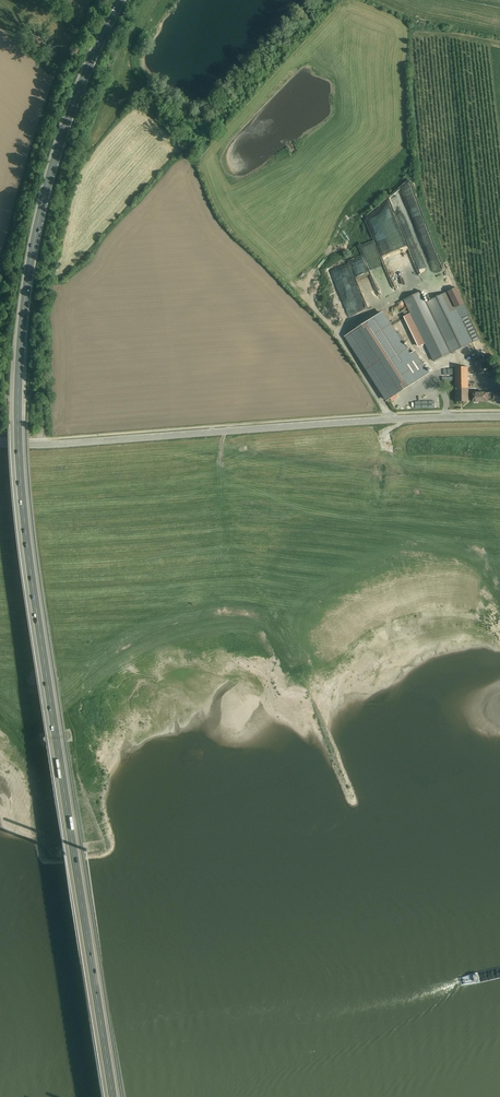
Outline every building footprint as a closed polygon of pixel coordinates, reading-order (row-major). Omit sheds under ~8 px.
[(464,304),(457,288),(448,292),(455,308),(464,304)] [(448,292),(425,303),(420,293),(405,300),(434,361),(472,343),(455,308),(448,292)] [(468,314),(464,304),(455,308),(472,343),(480,339),(468,314)] [(409,355),(382,313),(346,337),(387,400),(414,383),(429,374),(415,352),(409,355)] [(495,368),(489,356),(483,359),(488,371),(495,368)] [(483,359),(474,362),(479,374),(488,371),(483,359)] [(455,376),(455,393),(468,393),(468,367),(455,367),(455,376)] [(468,393),(455,393),(456,402),(468,401),(468,393)] [(485,393),(473,393),(473,402),(485,402),(485,393)]
